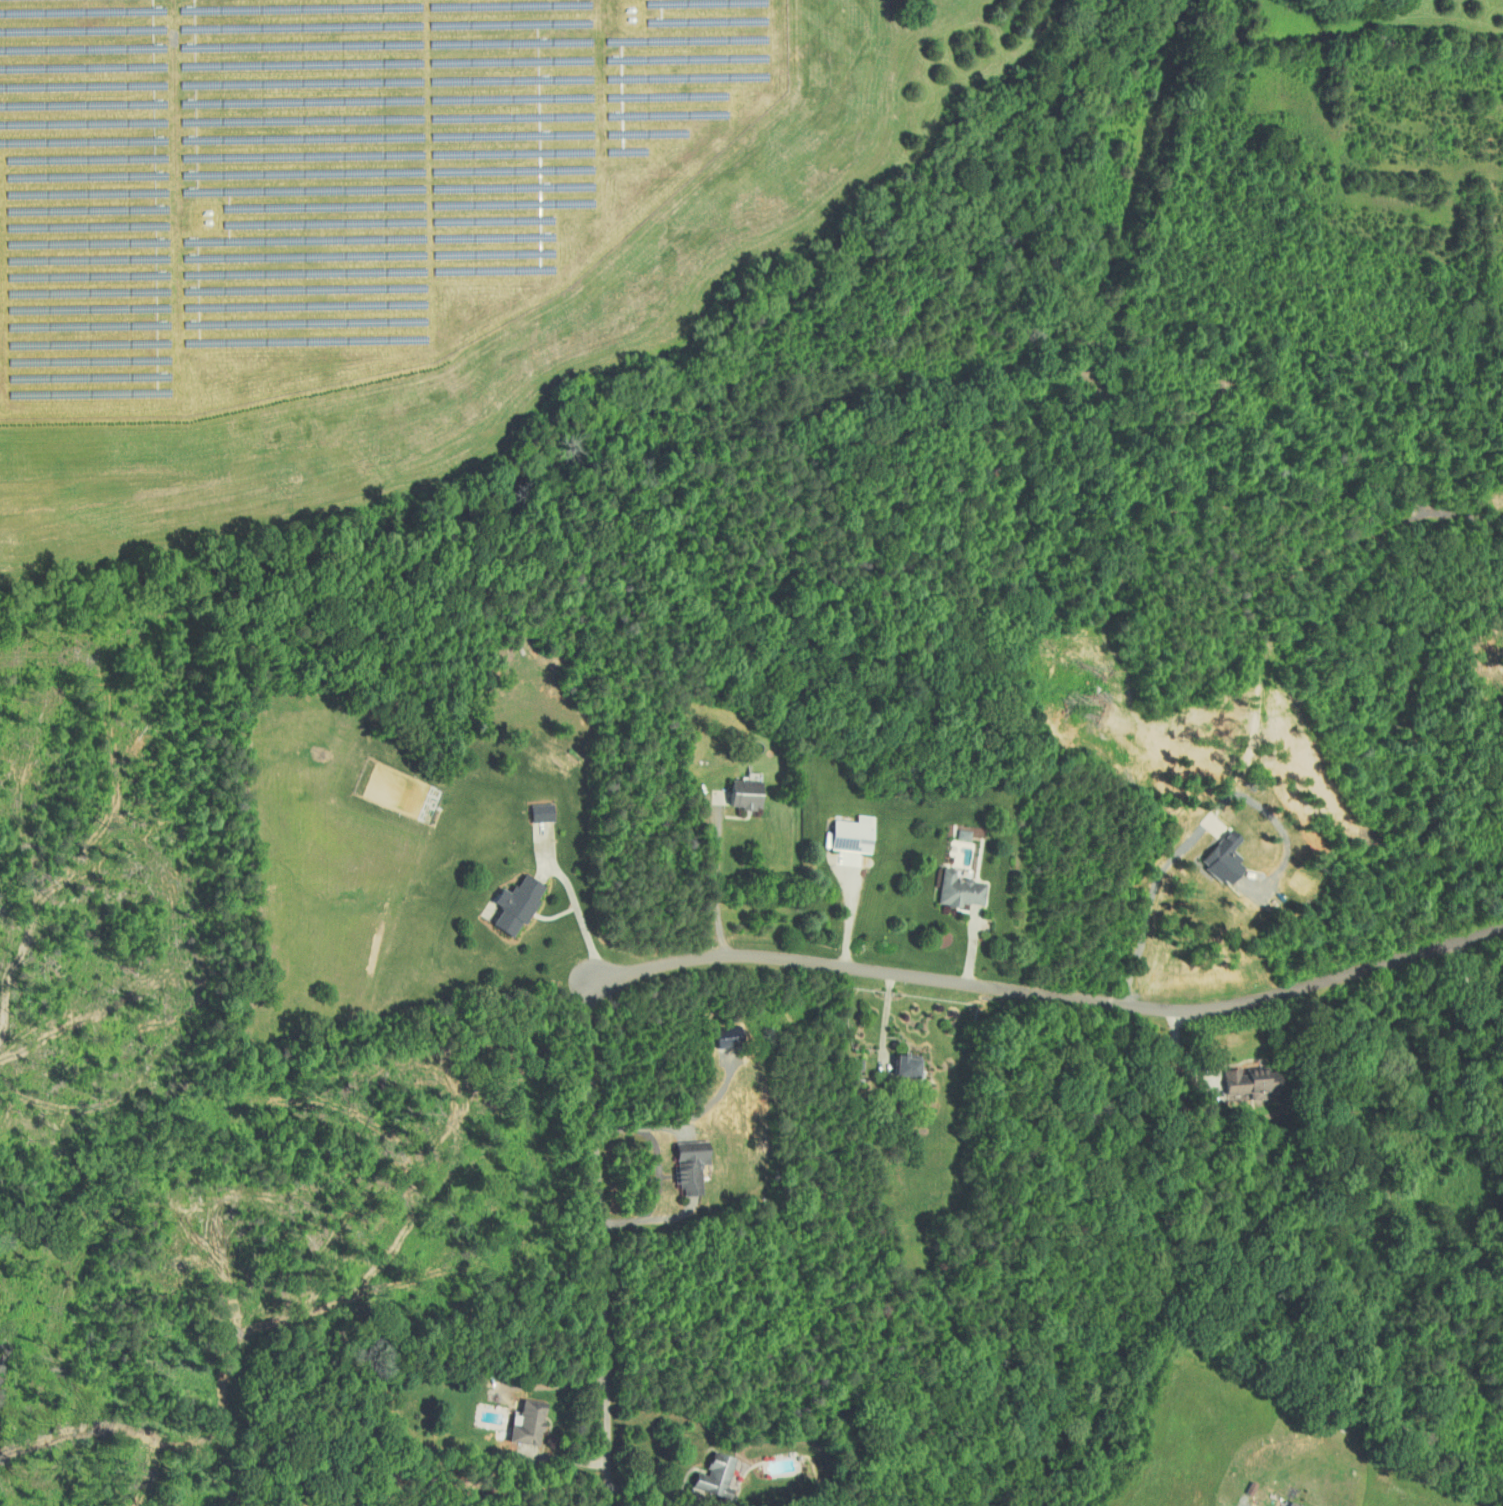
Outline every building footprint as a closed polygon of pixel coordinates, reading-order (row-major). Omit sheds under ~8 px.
[(769,808),(769,780),(733,780),(733,808),(769,808)] [(558,821),(557,803),(535,803),(536,822),(558,821)] [(880,817),(862,815),(861,822),(836,820),(834,838),(829,837),(828,848),(876,853),(880,817)] [(973,839),(974,830),(961,829),(960,838),(973,839)] [(1225,851),(1234,841),(1221,830),(1203,853),(1201,851),(1193,861),(1220,884),(1238,862),(1225,851)] [(943,904),(965,906),(966,902),(988,905),(991,881),(960,878),(961,868),(947,867),(943,904)] [(497,924),(520,938),(551,886),(528,872),(516,893),(508,888),(499,902),(507,907),(497,924)] [(927,1078),(928,1057),(898,1056),(897,1076),(927,1078)] [(1218,1101),(1269,1097),(1268,1080),(1258,1081),(1257,1067),(1220,1070),(1221,1085),(1217,1085),(1218,1101)] [(691,1152),(691,1142),(681,1143),(684,1197),(707,1196),(705,1164),(716,1164),(715,1150),(691,1152)] [(543,1445),(548,1423),(547,1423),(551,1406),(524,1400),(516,1439),(543,1445)] [(702,1480),(711,1483),(709,1490),(720,1494),(729,1471),(733,1472),(738,1459),(714,1450),(702,1480)]
